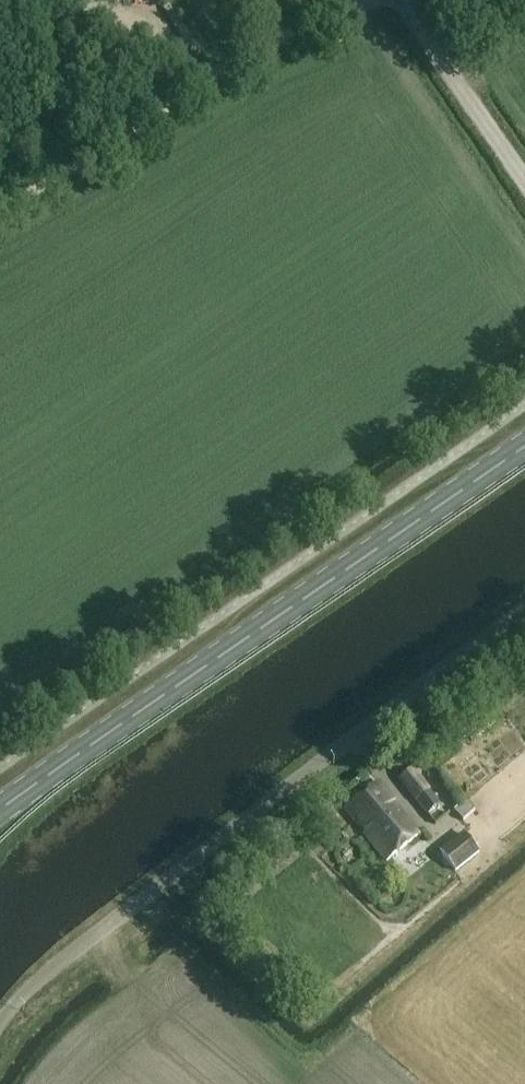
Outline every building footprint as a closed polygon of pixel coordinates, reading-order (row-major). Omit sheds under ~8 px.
[(397,781),(413,802),(428,790),(412,769),(397,781)] [(419,835),(379,786),(345,813),(358,829),(362,825),(367,831),(363,834),(386,862),(419,835)] [(462,835),(438,855),(453,874),(477,853),(462,835)]
